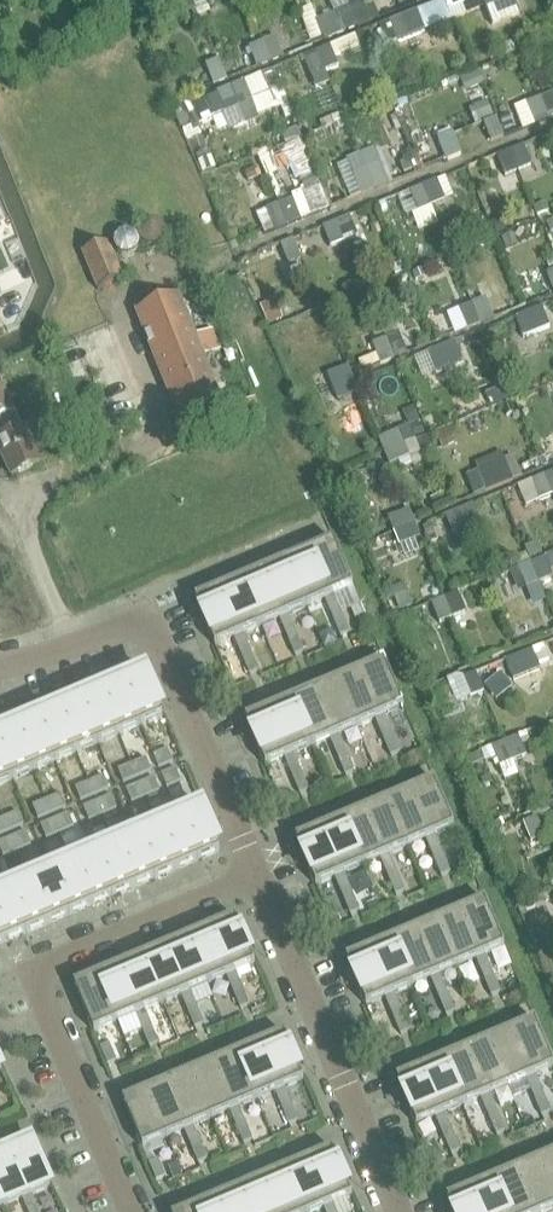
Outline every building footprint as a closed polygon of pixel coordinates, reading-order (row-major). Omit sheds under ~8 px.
[(482,21),(509,10),(504,0),(474,0),(482,21)] [(204,2),(193,6),(199,21),(210,16),(204,2)] [(353,3),(323,15),(330,35),(361,24),(353,3)] [(511,107),(518,125),(548,113),(541,96),(511,107)] [(231,100),(206,111),(216,135),(241,124),(231,100)] [(488,105),(471,111),(478,126),(494,119),(488,105)] [(510,117),(500,121),(504,132),(514,128),(510,117)] [(453,136),(438,142),(446,164),(462,157),(453,136)] [(253,172),(245,175),(247,183),(256,180),(253,172)] [(250,209),(258,230),(291,216),(283,196),(250,209)] [(349,215),(323,226),(331,247),(358,236),(349,215)] [(164,240),(164,234),(161,229),(156,225),(150,225),(144,228),(141,233),(140,239),(143,245),(148,248),(155,248),(160,246),(164,240)] [(512,233),(502,238),(507,248),(516,244),(512,233)] [(138,251),(139,245),(137,239),(132,235),(126,234),(120,236),(116,241),(116,248),(118,253),(123,257),(129,258),(134,256),(138,251)] [(294,238),(280,243),(288,264),(301,258),(294,238)] [(131,277),(124,260),(116,263),(108,242),(82,252),(97,291),(124,281),(124,280),(131,277)] [(355,281),(343,287),(347,294),(359,289),(355,281)] [(466,292),(442,302),(454,329),(478,319),(466,292)] [(225,413),(203,358),(220,351),(212,332),(196,339),(179,297),(136,314),(183,430),(225,413)] [(528,321),(504,331),(517,362),(541,352),(528,321)] [(348,366),(327,374),(339,402),(359,393),(348,366)] [(12,478),(45,463),(39,450),(35,452),(25,429),(23,430),(8,398),(0,382),(0,452),(12,478)] [(258,409),(255,401),(241,407),(244,415),(258,409)] [(390,434),(366,444),(380,475),(404,465),(390,434)] [(490,457),(466,468),(477,495),(502,484),(490,457)] [(518,486),(526,505),(552,495),(552,472),(518,486)] [(472,505),(445,515),(454,536),(480,525),(472,505)] [(353,589),(338,552),(334,542),(316,550),(315,549),(310,552),(329,599),(334,597),(353,589)] [(329,599),(310,552),(287,561),(307,608),(325,600),(332,619),(342,615),(334,597),(329,599)] [(307,608),(287,561),(264,571),(284,618),(289,616),(307,608)] [(284,618),(264,571),(241,580),(261,627),(280,620),(287,638),(296,634),(289,616),(284,618)] [(494,578),(481,583),(486,595),(499,590),(494,578)] [(261,627),(241,580),(219,590),(238,637),(243,635),(261,627)] [(238,637),(219,590),(195,600),(215,647),(234,639),(242,657),(251,653),(243,635),(238,637)] [(350,634),(342,615),(332,619),(340,637),(350,634)] [(304,653),(296,634),(287,638),(295,657),(304,653)] [(259,672),(251,653),(242,657),(250,676),(259,672)] [(404,708),(388,672),(389,671),(385,662),(366,670),(366,669),(360,672),(380,719),(384,717),(404,708)] [(380,719),(360,672),(337,681),(357,728),(375,720),(383,738),(392,735),(384,717),(380,719)] [(162,714),(152,689),(145,674),(123,683),(141,727),(163,717),(161,714),(162,714)] [(357,728),(337,681),(315,691),(334,738),(339,736),(357,728)] [(141,727),(123,683),(101,692),(119,736),(141,727)] [(334,738),(315,691),(292,700),(312,747),(330,740),(337,758),(347,754),(339,736),(334,738)] [(119,736),(101,692),(80,701),(98,745),(119,736)] [(312,747),(292,700),(269,710),(289,757),(294,755),(312,747)] [(98,745),(80,701),(58,710),(77,754),(98,745)] [(77,754),(58,710),(37,719),(55,763),(77,754)] [(289,757),(269,710),(245,720),(265,767),(284,759),(292,777),(301,773),(294,755),(289,757)] [(55,763),(37,719),(16,728),(34,772),(55,763)] [(16,728),(0,735),(0,751),(13,781),(34,772),(16,728)] [(400,753),(392,735),(383,738),(391,757),(400,753)] [(173,763),(167,750),(153,756),(159,769),(173,763)] [(0,751),(0,786),(13,781),(0,751)] [(481,753),(467,759),(471,767),(484,761),(481,753)] [(355,772),(347,754),(337,758),(345,776),(355,772)] [(151,772),(146,759),(132,765),(137,778),(151,772)] [(137,778),(132,765),(118,771),(123,784),(137,778)] [(181,783),(176,770),(161,776),(167,789),(181,783)] [(309,792),(301,773),(292,777),(300,796),(309,792)] [(109,790),(103,777),(89,783),(95,796),(109,790)] [(160,792),(154,779),(140,785),(146,798),(160,792)] [(454,828),(438,792),(439,791),(435,782),(417,790),(416,789),(410,791),(430,838),(435,836),(454,828)] [(95,796),(89,783),(75,789),(81,802),(95,796)] [(146,798),(140,785),(126,791),(132,803),(146,798)] [(430,838),(410,791),(388,801),(407,848),(426,840),(433,858),(442,854),(435,836),(430,838)] [(66,808),(61,795),(46,801),(52,814),(66,808)] [(117,810),(111,797),(97,803),(103,816),(117,810)] [(52,814),(46,801),(32,807),(38,820),(52,814)] [(407,848),(388,801),(365,810),(385,857),(390,855),(407,848)] [(103,816),(97,803),(83,809),(89,821),(103,816)] [(219,848),(202,809),(179,818),(198,861),(219,852),(218,849),(219,848)] [(385,857),(365,810),(342,820),(362,867),(380,859),(388,877),(397,874),(390,855),(385,857)] [(23,826),(18,813),(4,819),(9,832),(23,826)] [(74,828),(69,815),(55,821),(60,833),(74,828)] [(198,861),(179,818),(158,827),(176,870),(198,861)] [(535,818),(522,823),(530,844),(543,839),(535,818)] [(4,819),(0,821),(0,836),(9,832),(4,819)] [(362,867),(342,820),(319,830),(339,877),(344,875),(362,867)] [(60,833),(55,821),(41,827),(46,839),(60,833)] [(176,870),(158,827),(137,836),(155,879),(176,870)] [(339,877),(319,830),(296,840),(316,886),(335,878),(342,897),(352,893),(344,875),(339,877)] [(31,846),(26,833),(12,839),(17,851),(31,846)] [(155,879),(137,836),(115,845),(134,888),(155,879)] [(12,839),(0,844),(0,850),(3,857),(17,851),(12,839)] [(134,888),(115,845),(94,854),(112,897),(134,888)] [(112,897),(94,854),(72,863),(91,906),(112,897)] [(450,873),(442,854),(433,858),(441,877),(450,873)] [(91,906),(72,863),(51,872),(69,915),(91,906)] [(69,915),(51,872),(30,881),(48,924),(69,915)] [(405,892),(397,874),(388,877),(396,896),(405,892)] [(48,924),(30,881),(8,890),(27,933),(48,924)] [(8,890),(0,894),(0,930),(5,942),(27,933),(8,890)] [(360,911),(352,893),(342,897),(350,915),(360,911)] [(504,948),(489,911),(485,902),(467,910),(466,909),(461,911),(480,958),(485,956),(504,948)] [(480,958),(461,911),(438,921),(458,968),(476,960),(484,978),(493,974),(485,956),(480,958)] [(255,965),(240,928),(242,927),(238,918),(218,926),(218,925),(211,928),(231,975),(236,973),(255,965)] [(458,968),(438,921),(415,930),(435,977),(440,975),(458,968)] [(231,975),(211,928),(189,938),(208,985),(227,977),(233,993),(243,989),(236,973),(231,975)] [(435,977),(415,930),(393,940),(412,987),(431,979),(438,997),(447,993),(440,975),(435,977)] [(208,985),(189,938),(166,947),(186,994),(190,992),(208,985)] [(412,987),(393,940),(370,949),(390,996),(394,994),(412,987)] [(186,994),(166,947),(143,957),(163,1004),(181,996),(188,1012),(197,1009),(190,992),(186,994)] [(390,996),(370,949),(346,959),(366,1006),(385,998),(393,1016),(402,1012),(394,994),(390,996)] [(163,1004),(143,957),(120,966),(140,1013),(145,1011),(163,1004)] [(140,1013),(120,966),(98,976),(118,1023),(136,1015),(143,1032),(152,1028),(145,1011),(140,1013)] [(501,993),(493,974),(484,978),(492,997),(501,993)] [(118,1023),(98,976),(74,986),(94,1033),(118,1023)] [(250,1006),(243,989),(233,993),(240,1010),(250,1006)] [(455,1012),(447,993),(438,997),(446,1016),(455,1012)] [(204,1025),(197,1009),(188,1012),(195,1029),(204,1025)] [(410,1031),(402,1012),(393,1016),(401,1035),(410,1031)] [(539,1031),(540,1031),(536,1022),(517,1030),(517,1029),(511,1031),(531,1078),(536,1076),(552,1069),(552,1064),(539,1031)] [(159,1044),(152,1028),(143,1032),(150,1048),(159,1044)] [(531,1078),(511,1031),(488,1041),(508,1088),(526,1080),(534,1098),(543,1094),(536,1076),(531,1078)] [(304,1081),(288,1044),(291,1043),(287,1034),(267,1042),(267,1041),(260,1044),(280,1091),(285,1089),(304,1081)] [(508,1088),(488,1041),(466,1050),(485,1097),(490,1095),(508,1088)] [(280,1091),(260,1044),(237,1053),(257,1100),(275,1093),(282,1109),(291,1105),(285,1089),(280,1091)] [(117,1062),(110,1045),(100,1048),(108,1066),(117,1062)] [(485,1097),(466,1050),(443,1060),(463,1107),(481,1099),(489,1117),(498,1113),(490,1095),(485,1097)] [(257,1100),(237,1053),(215,1063),(234,1110),(239,1108),(257,1100)] [(463,1107),(443,1060),(420,1069),(440,1116),(445,1114),(463,1107)] [(234,1110),(215,1063),(192,1073),(212,1120),(230,1112),(237,1128),(246,1124),(239,1108),(234,1110)] [(440,1116),(420,1069),(397,1079),(416,1126),(436,1118),(443,1136),(453,1132),(445,1114),(440,1116)] [(212,1120),(192,1073),(169,1082),(189,1129),(194,1127),(212,1120)] [(189,1129),(169,1082),(146,1092),(166,1139),(184,1131),(191,1147),(201,1144),(194,1127),(189,1129)] [(166,1139),(146,1092),(123,1102),(142,1149),(166,1139)] [(551,1113),(543,1094),(534,1098),(542,1117),(551,1113)] [(298,1122),(291,1105),(282,1109),(289,1126),(298,1122)] [(506,1132),(498,1113),(489,1117),(496,1136),(506,1132)] [(253,1141),(246,1124),(237,1128),(244,1145),(253,1141)] [(460,1151),(453,1132),(443,1136),(451,1155),(460,1151)] [(51,1187),(31,1140),(27,1142),(17,1146),(18,1149),(10,1152),(8,1150),(7,1150),(27,1197),(32,1195),(51,1187)] [(208,1160),(201,1144),(191,1147),(198,1164),(208,1160)] [(352,1197),(337,1160),(340,1159),(336,1149),(316,1158),(315,1157),(309,1160),(328,1207),(333,1205),(352,1197)] [(7,1150),(4,1152),(4,1151),(0,1153),(0,1197),(4,1207),(22,1199),(28,1211),(38,1211),(39,1211),(32,1195),(27,1197),(7,1150)] [(539,1161),(552,1195),(552,1155),(539,1161)] [(165,1178),(158,1160),(149,1164),(156,1182),(165,1178)] [(309,1160),(286,1169),(304,1211),(316,1211),(324,1209),(325,1211),(336,1211),(333,1205),(328,1207),(309,1160)] [(539,1161),(516,1170),(534,1211),(548,1211),(552,1210),(552,1195),(539,1161)] [(183,1177),(177,1165),(169,1169),(174,1181),(183,1177)] [(286,1169),(263,1179),(277,1211),(304,1211),(286,1169)] [(516,1170),(493,1180),(507,1211),(534,1211),(516,1170)] [(263,1179),(241,1188),(250,1211),(277,1211),(263,1179)] [(493,1180),(471,1189),(480,1211),(507,1211),(493,1180)] [(241,1188),(218,1198),(224,1211),(250,1211),(241,1188)] [(471,1189),(447,1199),(452,1211),(480,1211),(471,1189)] [(218,1198),(195,1208),(197,1211),(224,1211),(218,1198)]
